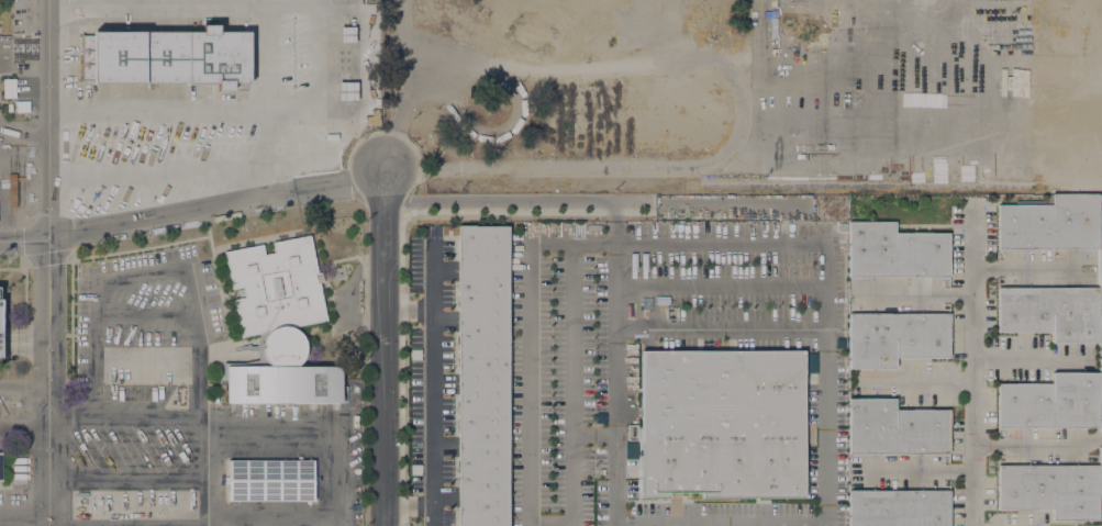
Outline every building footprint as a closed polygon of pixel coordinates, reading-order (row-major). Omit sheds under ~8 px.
[(86,35),(86,32),(203,32),(203,25),(219,25),(219,32),(244,32),(251,32),(251,82),(244,82),(244,83),(233,83),(234,90),(219,90),(218,83),(86,83),(86,79),(82,79),(81,35),(86,35)] [(355,26),(355,43),(341,43),(341,26),(355,26)] [(3,79),(15,78),(15,98),(3,98),(3,79)] [(338,81),(357,81),(357,101),(338,101),(338,81)] [(29,101),(30,112),(16,112),(15,101),(29,101)] [(1,104),(8,104),(8,103),(12,103),(12,112),(1,112),(1,104)] [(380,125),(366,125),(366,116),(372,116),(372,109),(380,109),(380,125)] [(1099,194),(1101,194),(1101,432),(1100,432),(1100,427),(1095,427),(1095,429),(998,429),(998,383),(1049,383),(1049,373),(1051,373),(1051,372),(1095,372),(1095,345),(1049,345),(1049,333),(998,333),(998,288),(1097,288),(1097,249),(998,249),(998,204),(1049,204),(1049,194),(1097,194),(1099,194)] [(946,277),(946,278),(848,278),(849,222),(895,222),(895,233),(949,233),(949,277),(946,277)] [(508,239),(509,525),(455,525),(455,226),(458,226),(509,226),(509,234),(522,234),(522,239),(508,239)] [(263,244),(265,254),(271,253),(269,243),(272,243),(272,242),(310,235),(316,272),(322,271),(324,281),(319,282),(326,321),(323,321),(324,323),(293,328),(298,331),(301,334),(304,339),(305,342),(305,346),(305,350),(305,354),(303,358),(301,361),(297,366),(342,366),(342,402),(336,402),(336,405),(222,404),(222,381),(219,381),(219,377),(222,377),(222,367),(223,367),(223,363),(243,363),(255,360),(254,356),(253,350),(247,350),(246,345),(249,345),(249,346),(253,346),(254,343),(257,334),(238,339),(231,301),(234,300),(234,299),(240,298),(238,291),(240,290),(240,288),(229,291),(222,254),(225,253),(224,251),(263,244)] [(894,359),(894,369),(848,369),(848,313),(949,313),(949,357),(946,357),(946,359),(894,359)] [(665,497),(665,500),(641,499),(642,350),(803,350),(804,497),(800,497),(800,499),(699,499),(699,494),(669,493),(669,497),(665,497)] [(947,454),(848,454),(849,399),(894,399),(894,410),(949,410),(949,454),(947,454)] [(1099,447),(1101,447),(1101,494),(1098,494),(1098,519),(1051,521),(1051,510),(999,511),(998,466),(1099,466),(1099,447)] [(314,460),(314,501),(229,500),(229,460),(314,460)] [(949,490),(949,525),(848,525),(848,490),(949,490)]
